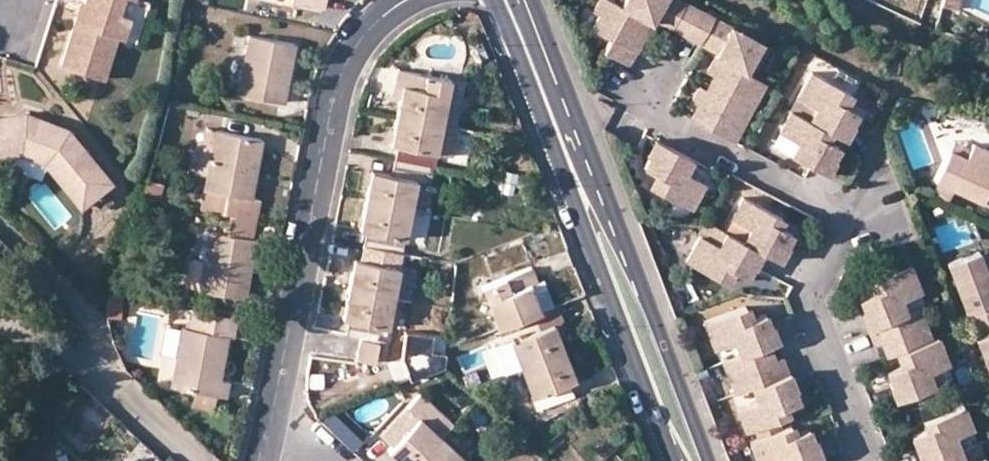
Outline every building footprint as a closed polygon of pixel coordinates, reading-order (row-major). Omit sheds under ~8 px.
[(79,16),(64,65),(106,78),(119,35),(126,38),(132,16),(121,12),(125,0),(87,0),(86,4),(90,5),(86,18),(79,16)] [(644,32),(652,17),(623,2),(619,0),(599,0),(595,7),(602,10),(594,24),(612,34),(605,48),(629,61),(637,46),(621,38),(629,24),(644,32)] [(652,17),(654,13),(661,0),(623,0),(623,2),(652,17)] [(672,22),(684,0),(661,0),(654,13),(672,22)] [(700,5),(691,0),(684,0),(672,22),(687,30),(700,5)] [(956,9),(959,0),(942,0),(941,4),(956,9)] [(83,3),(79,16),(86,18),(90,5),(86,4),(83,3)] [(700,5),(687,30),(720,46),(717,52),(746,68),(762,38),(732,22),(732,23),(715,14),(715,13),(700,5)] [(637,46),(644,32),(629,24),(621,38),(637,46)] [(295,43),(252,35),(240,94),(283,103),(286,87),(282,86),(287,59),(291,60),(295,43)] [(746,68),(717,52),(708,67),(716,71),(724,75),(716,89),(743,104),(751,89),(757,93),(765,78),(746,68)] [(451,79),(398,68),(395,82),(403,84),(397,114),(442,123),(451,79)] [(822,123),(830,127),(846,136),(854,120),(852,119),(858,108),(844,101),(835,96),(842,84),(812,68),(799,94),(817,103),(809,116),(822,123)] [(716,71),(708,85),(716,89),(724,75),(716,71)] [(464,81),(451,79),(442,123),(455,126),(464,81)] [(749,107),(743,104),(716,89),(708,85),(701,81),(692,96),(700,100),(708,104),(700,119),(727,133),(735,119),(741,122),(749,107)] [(850,88),(842,84),(835,96),(844,101),(850,88)] [(749,107),(757,93),(751,89),(743,104),(749,107)] [(692,115),(700,119),(708,104),(700,100),(692,115)] [(817,131),(822,123),(809,116),(792,107),(781,128),(799,138),(792,151),(828,170),(835,157),(833,156),(840,143),(826,135),(817,131)] [(3,157),(2,150),(21,147),(48,156),(52,161),(46,165),(79,207),(111,181),(68,128),(24,113),(15,114),(16,119),(0,121),(0,157),(3,157)] [(439,137),(442,123),(397,114),(391,144),(398,146),(395,159),(433,167),(439,137)] [(733,137),(741,122),(735,119),(727,133),(733,137)] [(459,127),(455,126),(442,123),(439,137),(456,141),(459,127)] [(826,135),(830,127),(822,123),(817,131),(826,135)] [(216,129),(207,127),(204,141),(198,140),(192,172),(207,175),(216,129)] [(254,218),(257,200),(248,198),(252,180),(248,180),(254,152),(257,153),(260,138),(216,129),(207,175),(200,208),(230,214),(254,218)] [(669,176),(663,189),(693,204),(706,179),(688,169),(695,156),(659,137),(650,152),(653,154),(647,165),(661,172),(669,176)] [(988,202),(988,148),(974,141),(967,156),(951,148),(937,178),(941,180),(957,187),(988,202)] [(433,167),(395,159),(392,174),(372,170),(367,198),(411,207),(417,178),(430,181),(433,167)] [(654,184),(663,189),(669,176),(661,172),(654,184)] [(957,187),(941,180),(934,193),(950,201),(957,187)] [(159,196),(161,184),(149,182),(147,193),(159,196)] [(745,239),(765,249),(782,258),(789,244),(786,243),(793,230),(779,223),(771,218),(775,210),(745,195),(734,216),(752,225),(745,239)] [(402,252),(411,207),(367,198),(360,230),(367,231),(364,245),(402,252)] [(784,215),(775,210),(771,218),(779,223),(784,215)] [(226,233),(251,238),(254,218),(230,214),(226,233)] [(710,221),(703,234),(721,243),(728,230),(710,221)] [(226,233),(210,230),(204,261),(199,288),(243,296),(245,283),(241,282),(245,258),(251,259),(254,238),(251,238),(226,233)] [(726,263),(735,267),(748,274),(754,263),(756,264),(765,249),(745,239),(728,230),(721,243),(703,234),(690,260),(720,275),(726,263)] [(394,296),(402,252),(364,245),(361,259),(355,258),(349,288),(394,296)] [(988,317),(988,265),(984,267),(977,250),(946,261),(971,325),(988,317)] [(199,288),(204,261),(188,258),(183,286),(199,288)] [(882,285),(874,289),(859,294),(863,306),(861,307),(867,324),(906,309),(900,294),(919,287),(909,260),(878,272),(882,285)] [(728,279),(735,267),(726,263),(720,275),(728,279)] [(498,327),(535,313),(540,311),(530,284),(537,281),(531,266),(482,285),(498,327)] [(869,275),(874,289),(882,285),(878,272),(869,275)] [(540,311),(556,304),(546,278),(537,281),(530,284),(540,311)] [(385,341),(394,296),(349,288),(343,316),(350,318),(347,333),(385,341)] [(111,293),(108,314),(119,316),(122,295),(111,293)] [(745,302),(736,306),(741,319),(750,316),(745,302)] [(556,304),(540,311),(535,313),(540,327),(553,322),(562,319),(556,304)] [(906,309),(867,324),(873,339),(881,337),(889,333),(895,350),(897,349),(906,346),(924,339),(918,323),(925,320),(919,304),(906,309)] [(741,319),(736,306),(705,317),(715,345),(734,338),(739,352),(759,344),(768,341),(778,337),(772,321),(769,322),(765,310),(750,316),(741,319)] [(184,327),(182,342),(173,382),(173,386),(195,390),(217,394),(225,396),(229,380),(215,377),(219,356),(223,358),(228,335),(234,336),(238,315),(194,307),(190,328),(184,327)] [(521,368),(563,351),(553,322),(540,327),(535,313),(498,327),(502,340),(509,337),(521,368)] [(971,325),(988,372),(988,317),(971,325)] [(931,336),(925,320),(918,323),(924,339),(931,336)] [(887,353),(895,350),(889,333),(881,337),(887,353)] [(938,334),(931,336),(924,339),(906,346),(911,359),(902,362),(887,368),(892,380),(889,381),(896,397),(934,383),(929,368),(948,361),(938,334)] [(509,337),(502,340),(493,344),(505,374),(521,368),(509,337)] [(157,379),(173,382),(182,342),(165,339),(157,379)] [(380,344),(359,339),(356,358),(376,362),(380,344)] [(773,357),(768,341),(759,344),(765,360),(773,357)] [(759,344),(739,352),(731,355),(736,370),(730,373),(736,390),(751,384),(787,370),(781,354),(773,357),(765,360),(759,344)] [(897,349),(902,362),(911,359),(906,346),(897,349)] [(563,351),(521,368),(537,411),(574,397),(567,381),(574,378),(563,351)] [(724,358),(730,373),(736,370),(731,355),(724,358)] [(753,425),(777,416),(774,407),(783,404),(798,398),(793,384),(795,383),(790,369),(787,370),(751,384),(757,398),(737,405),(746,428),(753,425)] [(214,410),(217,394),(195,390),(191,406),(214,410)] [(453,424),(420,393),(381,434),(392,445),(388,450),(400,460),(418,460),(440,438),(453,424)] [(935,423),(926,427),(911,432),(922,460),(958,446),(953,432),(972,425),(963,403),(932,415),(935,423)] [(777,416),(779,415),(786,412),(783,404),(774,407),(777,416)] [(332,410),(322,421),(352,447),(361,437),(332,410)] [(753,425),(757,434),(781,425),(782,425),(779,415),(777,416),(753,425)] [(923,418),(926,427),(935,423),(932,415),(923,418)] [(782,425),(781,425),(784,433),(793,430),(790,422),(782,425)] [(757,434),(749,437),(758,460),(777,452),(780,460),(797,460),(802,459),(810,456),(821,452),(815,435),(812,436),(808,424),(793,430),(784,433),(781,425),(757,434)] [(418,460),(466,460),(440,438),(418,460)] [(922,460),(920,460),(985,460),(977,439),(958,446),(922,460)] [(777,452),(762,458),(763,460),(780,460),(777,452)]
